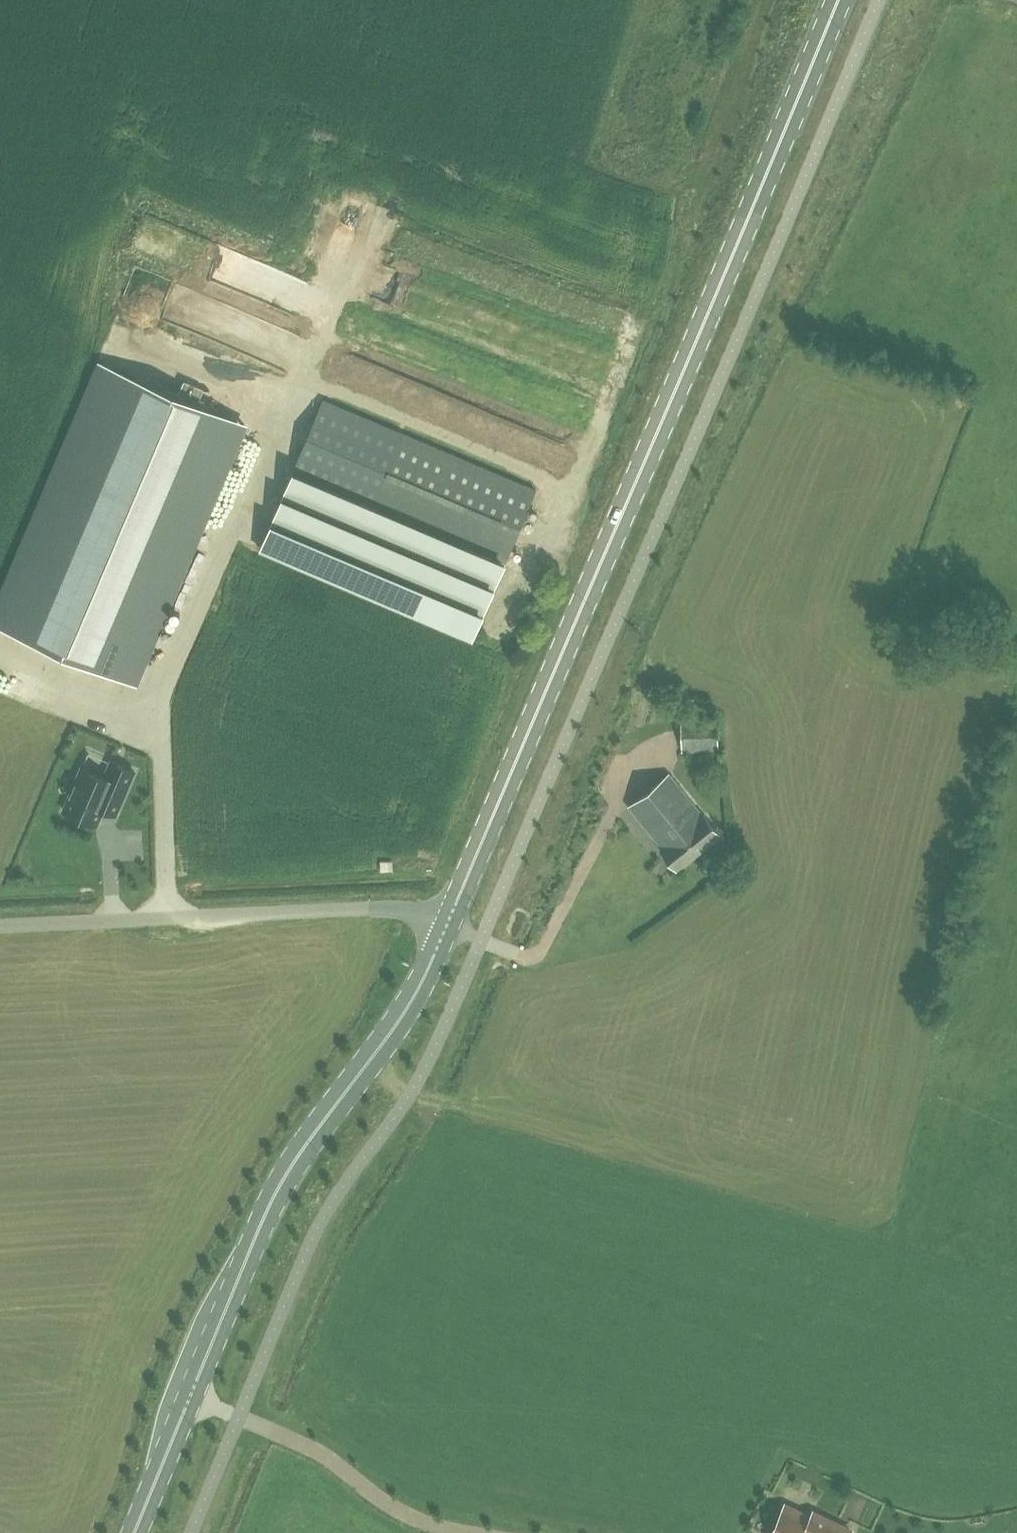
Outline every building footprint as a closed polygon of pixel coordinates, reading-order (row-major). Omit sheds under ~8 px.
[(0,603),(0,624),(135,681),(216,491),(244,423),(198,403),(204,388),(188,381),(182,396),(139,378),(102,363),(0,603)] [(473,639),(536,490),(324,399),(292,474),(261,548),(473,639)] [(719,750),(718,717),(682,718),(683,751),(719,750)] [(124,795),(135,771),(112,761),(105,777),(82,767),(64,810),(97,824),(104,809),(115,814),(116,814),(117,813),(124,795)] [(671,772),(630,804),(679,868),(722,835),(671,772)] [(796,1522),(780,1515),(772,1532),(850,1532),(851,1530),(814,1512),(811,1517),(800,1512),(796,1522)]
